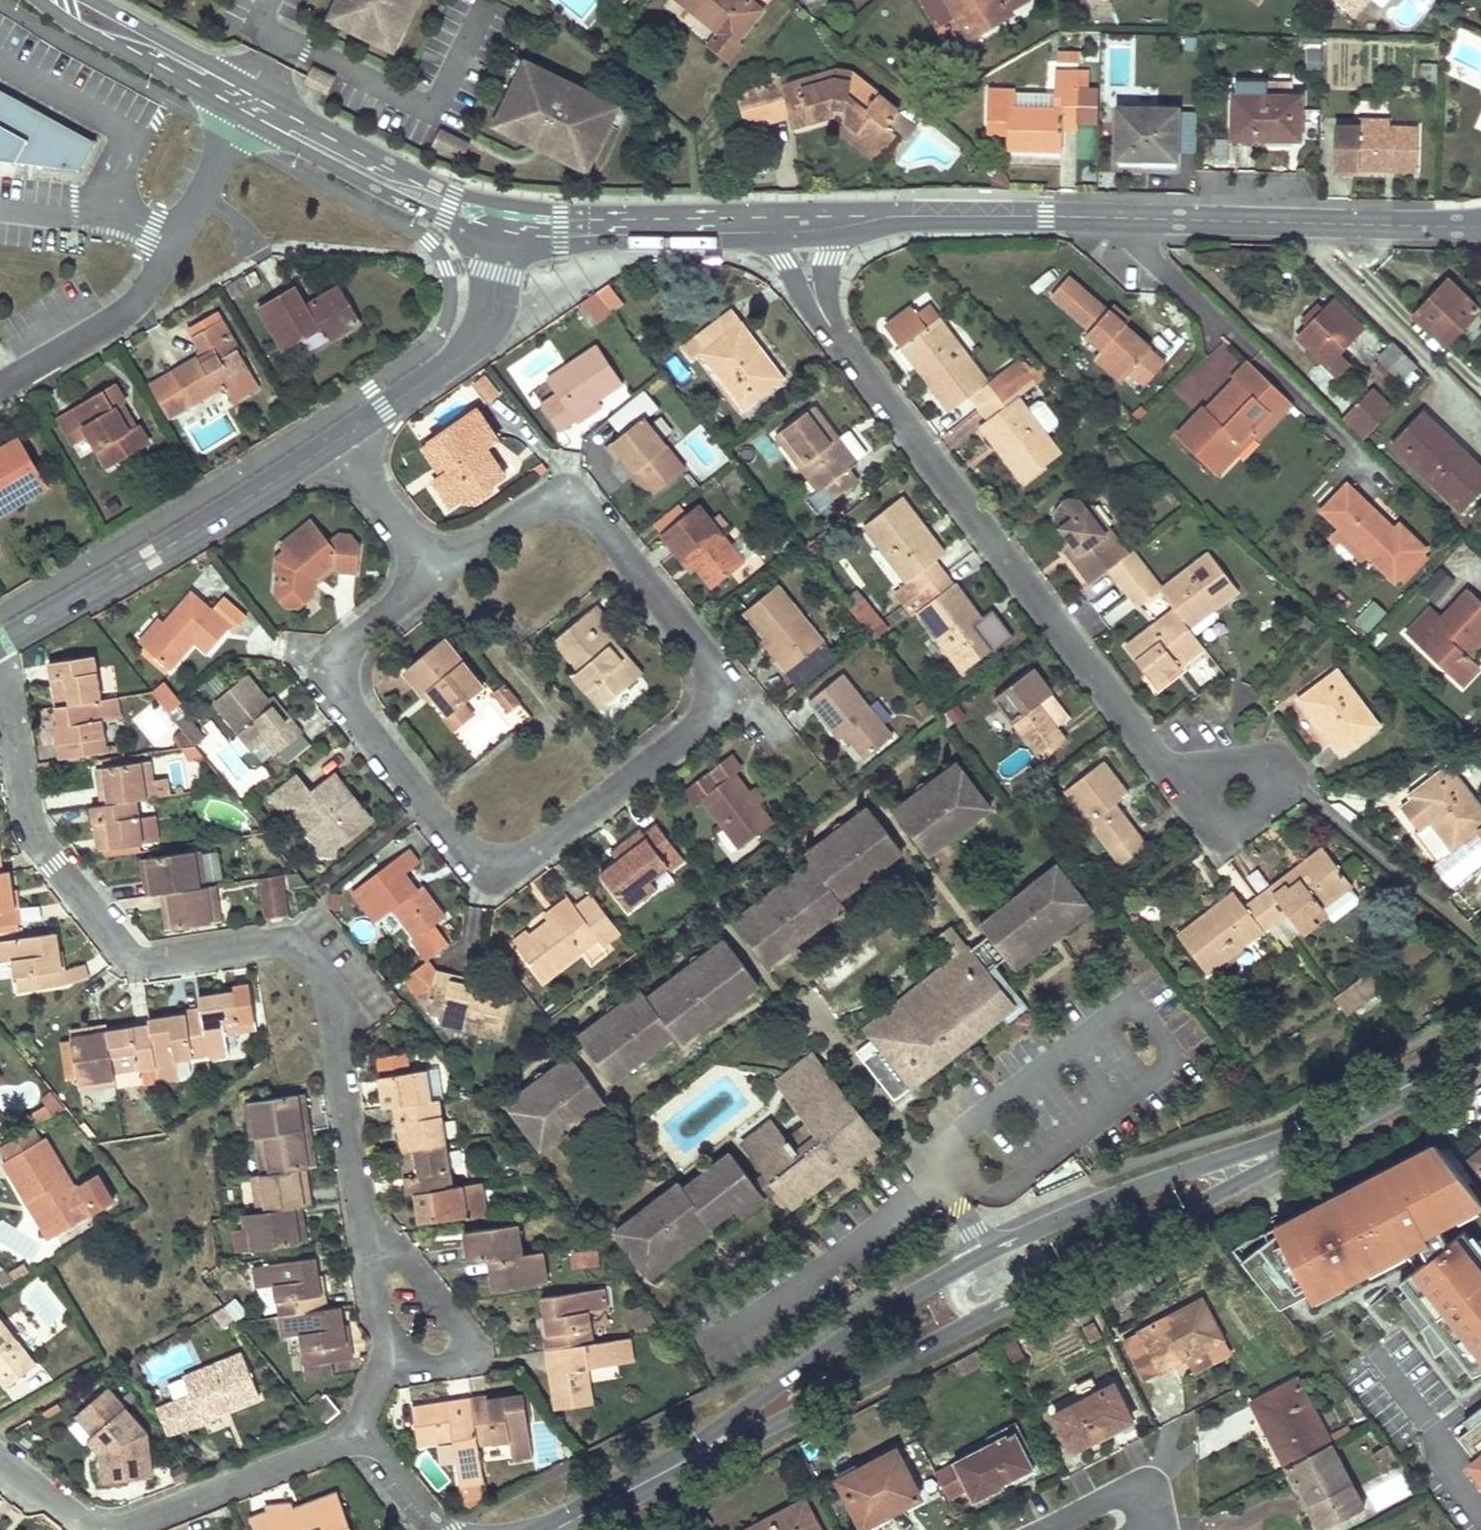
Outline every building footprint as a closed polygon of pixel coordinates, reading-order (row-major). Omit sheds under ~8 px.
[(337,6),(346,11),(340,23),(389,47),(399,28),(405,31),(420,0),(340,0),(337,6)] [(750,25),(762,11),(749,0),(681,0),(722,33),(712,45),(729,59),(742,42),(739,40),(750,25)] [(962,40),(971,35),(972,37),(1012,13),(1009,8),(1023,0),(926,0),(953,46),(962,40)] [(1354,13),(1362,5),(1376,17),(1392,0),(1341,0),(1354,13)] [(346,11),(337,6),(331,18),(340,23),(346,11)] [(399,28),(389,47),(398,51),(407,32),(405,31),(399,28)] [(1079,50),(1060,49),(1060,61),(1079,61),(1079,50)] [(620,107),(528,61),(501,117),(512,122),(508,131),(537,145),(543,133),(555,139),(549,151),(577,165),(582,156),(593,162),(620,107)] [(1079,69),(1058,69),(1058,92),(992,91),(991,127),(1010,128),(1010,149),(1062,150),(1063,126),(1063,115),(1078,116),(1079,85),(1079,69)] [(761,85),(753,87),(740,102),(747,127),(790,115),(793,128),(831,117),(832,106),(846,108),(844,125),(880,154),(898,134),(888,125),(898,113),(899,111),(853,73),(851,82),(837,80),(839,70),(785,85),(783,79),(761,85)] [(781,70),(758,76),(761,85),(783,79),(781,70)] [(1301,96),(1284,95),(1268,95),(1268,82),(1236,82),(1235,137),(1300,137),(1301,96)] [(1098,85),(1079,85),(1078,116),(1098,116),(1098,85)] [(944,99),(939,90),(935,92),(940,101),(944,99)] [(927,97),(931,106),(940,101),(935,92),(931,95),(927,97)] [(0,93),(0,162),(48,169),(80,172),(95,145),(0,93)] [(934,111),(947,105),(944,99),(940,101),(931,106),(934,111)] [(1119,161),(1131,162),(1144,162),(1143,166),(1176,168),(1177,151),(1178,115),(1179,109),(1121,106),(1119,161)] [(906,140),(916,127),(898,113),(888,125),(898,134),(906,140)] [(1063,126),(1077,127),(1078,116),(1063,115),(1063,126)] [(1195,116),(1178,115),(1177,151),(1194,152),(1195,116)] [(501,117),(496,125),(508,131),(512,122),(501,117)] [(839,130),(876,160),(880,154),(844,125),(839,130)] [(1390,167),(1390,166),(1390,165),(1403,166),(1403,169),(1418,169),(1419,127),(1338,125),(1337,166),(1390,167)] [(543,133),(537,145),(549,151),(555,139),(543,133)] [(582,156),(577,165),(589,171),(593,162),(582,156)] [(1123,326),(1124,325),(1124,324),(1106,308),(1105,310),(1067,276),(1051,293),(1089,328),(1085,332),(1103,349),(1127,371),(1143,385),(1164,362),(1123,326)] [(1436,293),(1437,294),(1438,295),(1430,304),(1427,302),(1415,313),(1446,344),(1480,309),(1449,279),(1436,293)] [(339,283),(327,290),(315,297),(321,308),(309,315),(293,287),(259,306),(283,348),(323,325),(331,339),(361,321),(339,283)] [(624,303),(616,293),(609,283),(607,284),(623,303),(624,303)] [(623,303),(607,284),(595,294),(609,311),(610,313),(623,303)] [(596,321),(609,311),(595,294),(581,303),(596,321)] [(1331,358),(1347,342),(1363,326),(1334,298),(1294,338),(1334,377),(1342,368),(1331,358)] [(1021,481),(1041,467),(1060,452),(1018,395),(1031,386),(1013,362),(989,380),(931,303),(918,313),(914,306),(887,326),(900,344),(894,349),(909,369),(915,365),(922,375),(949,410),(970,394),(988,418),(979,425),(998,450),(1021,481)] [(1129,319),(1111,303),(1106,308),(1124,324),(1129,319)] [(744,410),(764,394),(784,378),(729,309),(682,346),(692,359),(694,356),(739,413),(744,410)] [(193,405),(192,403),(221,386),(223,388),(251,371),(221,319),(207,327),(194,335),(201,347),(207,344),(210,349),(173,371),(171,369),(147,383),(169,420),(193,405)] [(1400,377),(1407,370),(1414,363),(1394,342),(1379,357),(1400,377)] [(596,345),(547,377),(557,391),(539,403),(557,430),(575,419),(572,414),(621,382),(596,345)] [(1127,371),(1103,349),(1097,356),(1121,378),(1127,371)] [(1177,435),(1195,452),(1213,469),(1250,430),(1255,434),(1289,398),(1248,360),(1232,377),(1237,382),(1210,411),(1204,406),(1177,435)] [(259,384),(251,371),(223,388),(231,401),(259,384)] [(481,376),(471,384),(484,401),(494,394),(481,376)] [(1392,406),(1380,393),(1367,381),(1339,410),(1364,435),(1392,406)] [(137,424),(132,427),(127,430),(114,408),(125,402),(114,383),(56,417),(70,442),(86,433),(106,467),(149,443),(137,424)] [(659,410),(643,390),(608,419),(622,435),(604,449),(614,461),(619,457),(651,497),(685,470),(646,421),(659,410)] [(1289,398),(1255,434),(1259,438),(1293,403),(1289,398)] [(125,402),(114,408),(127,430),(132,427),(137,424),(125,402)] [(860,481),(855,474),(850,467),(857,462),(856,460),(847,448),(814,406),(776,436),(818,491),(811,497),(821,510),(860,481)] [(1420,468),(1447,494),(1452,489),(1468,504),(1480,490),(1480,464),(1424,410),(1393,442),(1420,468)] [(492,490),(491,487),(490,485),(504,475),(486,448),(496,440),(477,412),(432,442),(450,470),(443,474),(435,481),(451,505),(461,499),(474,501),(492,490)] [(1250,430),(1213,469),(1217,473),(1255,434),(1250,430)] [(9,442),(0,447),(0,450),(1,453),(0,453),(0,513),(6,510),(0,500),(41,477),(19,437),(9,442)] [(450,470),(432,442),(425,446),(443,474),(450,470)] [(860,457),(850,445),(847,448),(856,460),(860,457)] [(0,500),(6,510),(44,488),(47,487),(41,477),(0,500)] [(1403,522),(1401,525),(1398,528),(1348,481),(1322,508),(1339,524),(1369,552),(1397,580),(1429,546),(1403,522)] [(982,618),(968,600),(955,581),(951,584),(934,561),(936,560),(918,535),(927,528),(903,496),(864,524),(906,582),(894,591),(912,616),(918,611),(919,613),(961,671),(991,649),(973,624),(982,618)] [(1136,606),(1159,589),(1131,551),(1127,554),(1090,505),(1052,533),(1089,582),(1109,568),(1136,606)] [(713,588),(729,575),(745,562),(700,507),(688,517),(681,508),(655,529),(686,566),(692,562),(697,568),(713,588)] [(308,517),(277,542),(282,547),(274,554),(272,564),(278,573),(273,577),(272,587),(282,600),(293,601),(311,588),(313,576),(336,557),(340,562),(356,564),(358,540),(348,529),(337,528),(324,538),(308,517)] [(1361,561),(1369,552),(1339,524),(1332,533),(1361,561)] [(918,535),(936,560),(945,553),(927,528),(918,535)] [(1210,552),(1159,589),(1175,610),(1126,647),(1158,690),(1177,675),(1174,671),(1183,665),(1204,649),(1193,635),(1213,620),(1214,613),(1212,610),(1238,591),(1210,552)] [(692,562),(686,566),(692,573),(697,568),(692,562)] [(1436,603),(1453,580),(1437,569),(1421,592),(1436,603)] [(784,672),(803,658),(822,644),(778,585),(744,610),(766,640),(779,657),(775,660),(784,672)] [(1480,665),(1471,656),(1464,649),(1470,643),(1474,647),(1480,640),(1480,600),(1471,590),(1445,616),(1432,605),(1406,632),(1461,685),(1480,665)] [(166,621),(145,645),(141,649),(167,674),(171,669),(197,641),(207,651),(230,626),(236,631),(246,619),(223,598),(212,609),(194,592),(166,621)] [(865,597),(851,609),(874,638),(889,626),(865,597)] [(1387,612),(1375,600),(1356,619),(1368,631),(1387,612)] [(607,621),(595,607),(555,641),(578,670),(573,675),(586,691),(591,687),(603,703),(633,678),(608,647),(614,642),(601,627),(607,621)] [(1305,612),(1298,620),(1309,629),(1316,622),(1305,612)] [(161,616),(139,640),(145,645),(166,621),(161,616)] [(973,624),(991,649),(1000,643),(982,618),(973,624)] [(766,640),(762,642),(775,660),(779,657),(766,640)] [(440,642),(398,675),(416,698),(424,692),(429,699),(443,716),(458,704),(478,689),(440,642)] [(614,642),(608,647),(633,678),(639,672),(614,642)] [(1471,656),(1477,650),(1474,647),(1470,643),(1464,649),(1471,656)] [(822,646),(787,673),(799,690),(835,662),(822,646)] [(61,704),(101,698),(95,656),(48,662),(53,692),(59,691),(61,704)] [(1177,675),(1186,669),(1183,665),(1174,671),(1177,675)] [(1322,677),(1324,681),(1327,685),(1320,689),(1315,683),(1296,697),(1337,755),(1378,725),(1336,667),(1322,677)] [(1032,668),(994,697),(1040,758),(1065,739),(1055,726),(1068,716),(1032,668)] [(889,735),(840,673),(808,699),(838,737),(844,733),(863,755),(889,735)] [(264,700),(244,676),(213,700),(252,749),(263,740),(273,753),(300,732),(288,716),(280,721),(264,700)] [(179,702),(162,681),(151,690),(168,711),(179,702)] [(516,707),(501,688),(491,695),(507,715),(516,707)] [(54,705),(61,704),(59,691),(53,692),(54,705)] [(416,698),(421,705),(429,699),(424,692),(416,698)] [(270,695),(264,700),(280,721),(288,716),(270,695)] [(56,743),(57,750),(58,758),(107,751),(102,720),(121,717),(117,696),(101,698),(61,704),(54,705),(56,726),(59,742),(56,743)] [(443,716),(438,720),(447,732),(468,716),(458,704),(443,716)] [(964,715),(955,704),(944,715),(953,726),(964,715)] [(189,716),(179,724),(183,730),(184,730),(185,732),(196,724),(189,716)] [(185,732),(195,745),(206,736),(196,724),(185,732)] [(195,745),(185,732),(184,730),(173,739),(180,747),(195,745)] [(192,762),(199,760),(207,759),(195,745),(180,747),(192,762)] [(730,753),(685,787),(694,800),(700,795),(740,846),(773,821),(759,801),(749,788),(735,770),(741,766),(730,753)] [(123,801),(136,799),(147,797),(145,783),(153,782),(150,760),(102,767),(105,788),(107,804),(123,801)] [(941,773),(946,779),(961,767),(956,761),(941,773)] [(1113,802),(1119,797),(1125,793),(1102,761),(1063,790),(1117,863),(1144,843),(1113,802)] [(1448,763),(1434,773),(1439,780),(1431,786),(1426,780),(1409,793),(1412,797),(1401,805),(1419,830),(1430,821),(1450,848),(1463,839),(1468,845),(1480,835),(1480,809),(1448,763)] [(915,803),(899,815),(929,853),(950,837),(943,828),(937,820),(957,806),(962,813),(969,822),(990,806),(961,767),(946,779),(941,773),(910,797),(915,803)] [(368,815),(332,770),(309,788),(296,772),(268,794),(280,808),(286,803),(316,841),(333,844),(368,815)] [(1439,780),(1434,773),(1426,780),(1431,786),(1439,780)] [(754,784),(749,788),(759,801),(765,797),(754,784)] [(894,808),(899,815),(915,803),(910,797),(894,808)] [(103,849),(122,846),(143,843),(136,799),(123,801),(107,804),(90,806),(94,835),(100,834),(103,849)] [(805,853),(811,860),(790,876),(800,889),(766,915),(762,910),(756,902),(735,919),(764,957),(779,946),(784,952),(830,917),(825,911),(841,899),(839,897),(835,892),(850,880),(855,886),(886,862),(882,856),(897,844),(868,806),(846,822),(852,830),(856,835),(836,850),(832,844),(827,837),(805,853)] [(937,820),(943,828),(962,813),(957,806),(937,820)] [(616,861),(598,874),(627,911),(655,889),(649,881),(664,868),(668,872),(683,860),(654,823),(642,833),(638,828),(619,843),(626,853),(616,861)] [(852,830),(832,844),(836,850),(856,835),(852,830)] [(100,834),(94,835),(96,850),(103,849),(100,834)] [(333,844),(316,841),(316,850),(332,853),(335,844),(333,844)] [(619,843),(608,851),(616,861),(626,853),(619,843)] [(882,856),(886,862),(901,850),(897,844),(882,856)] [(1299,877),(1327,855),(1320,845),(1291,868),(1299,877)] [(407,847),(352,886),(375,918),(393,906),(414,935),(412,937),(427,960),(447,943),(432,922),(445,912),(422,882),(413,888),(401,872),(417,861),(407,847)] [(174,891),(199,886),(197,871),(204,870),(200,850),(139,860),(142,879),(156,876),(159,893),(174,891)] [(1302,931),(1315,920),(1327,911),(1332,917),(1356,898),(1357,892),(1351,884),(1339,869),(1327,855),(1299,877),(1291,868),(1244,905),(1232,890),(1177,933),(1208,972),(1286,911),(1302,931)] [(1,870),(0,871),(0,924),(21,921),(18,905),(14,906),(11,890),(10,880),(8,869),(1,870)] [(197,871),(199,886),(207,885),(204,870),(197,871)] [(985,930),(1015,968),(1037,952),(1026,939),(1045,924),(1060,912),(1070,925),(1091,908),(1061,870),(1045,882),(1041,877),(996,912),(1000,918),(985,930)] [(259,885),(279,882),(277,873),(258,876),(259,885)] [(156,876),(142,879),(145,895),(159,893),(156,876)] [(790,876),(772,890),(777,897),(762,910),(766,915),(800,889),(790,876)] [(839,897),(855,886),(850,880),(835,892),(839,897)] [(284,915),(282,898),(279,882),(259,885),(265,918),(284,915)] [(202,900),(216,898),(213,884),(207,885),(199,886),(202,900)] [(164,929),(192,924),(219,919),(216,898),(202,900),(199,886),(174,891),(159,893),(160,907),(164,929)] [(525,931),(512,941),(541,980),(613,926),(587,892),(572,904),(549,921),(529,936),(525,931)] [(549,921),(572,904),(565,895),(542,912),(549,921)] [(825,911),(830,917),(845,905),(841,899),(825,911)] [(1026,939),(1037,952),(1055,937),(1045,924),(1026,939)] [(65,975),(64,967),(49,969),(47,954),(57,952),(54,931),(0,939),(0,960),(14,958),(16,974),(30,973),(32,987),(66,982),(65,975)] [(752,978),(722,940),(701,956),(711,969),(677,995),(673,989),(667,982),(646,998),(639,990),(618,1006),(623,1013),(628,1019),(608,1034),(604,1028),(598,1021),(577,1037),(606,1076),(621,1064),(626,1070),(658,1046),(653,1040),(668,1028),(673,1034),(675,1037),(690,1025),(695,1031),(741,996),(736,990),(752,978)] [(900,1070),(912,1085),(957,1049),(968,1041),(1013,1005),(1007,998),(1007,997),(1006,997),(1000,988),(999,986),(984,968),(967,945),(906,993),(896,1001),(870,1022),(869,1031),(889,1056),(900,1070)] [(764,957),(768,963),(784,952),(779,946),(764,957)] [(49,969),(64,967),(62,952),(57,952),(47,954),(49,969)] [(711,969),(701,956),(682,970),(688,978),(673,989),(677,995),(711,969)] [(88,974),(82,961),(64,967),(65,975),(66,982),(88,974)] [(424,962),(404,978),(415,990),(420,986),(429,998),(427,1011),(431,1017),(442,1019),(440,1025),(499,1038),(508,997),(477,991),(449,985),(450,978),(434,975),(424,962)] [(1381,988),(1375,979),(1368,970),(1332,998),(1346,1015),(1381,988)] [(30,973),(16,974),(18,989),(32,987),(30,973)] [(477,991),(478,984),(450,978),(449,985),(477,991)] [(736,990),(741,996),(756,984),(752,978),(736,990)] [(200,995),(202,1005),(210,1057),(229,1054),(226,1033),(243,1031),(242,1021),(256,1019),(251,983),(234,986),(237,1001),(220,1003),(219,993),(200,995)] [(237,1001),(234,986),(218,988),(219,993),(220,1003),(237,1001)] [(1008,986),(1004,986),(1000,988),(1006,997),(1007,997),(1007,998),(1012,995),(1012,992),(1008,986)] [(150,1019),(151,1026),(160,1079),(180,1077),(178,1062),(210,1057),(202,1005),(185,1007),(188,1023),(171,1025),(171,1017),(150,1019)] [(188,1023),(185,1007),(169,1009),(171,1017),(171,1025),(188,1023)] [(604,1028),(608,1034),(628,1019),(623,1013),(604,1028)] [(242,1021),(243,1031),(257,1029),(256,1019),(242,1021)] [(675,1037),(679,1043),(695,1031),(690,1025),(675,1037)] [(111,1043),(109,1031),(108,1026),(94,1028),(96,1045),(111,1043)] [(109,1031),(111,1043),(115,1075),(116,1081),(117,1087),(160,1079),(151,1026),(109,1031)] [(115,1075),(111,1043),(96,1045),(94,1028),(73,1031),(80,1086),(102,1083),(101,1077),(115,1075)] [(653,1040),(658,1046),(673,1034),(668,1028),(653,1040)] [(971,1046),(970,1043),(968,1041),(957,1049),(960,1054),(971,1046)] [(375,1058),(376,1064),(410,1058),(409,1052),(375,1058)] [(776,1082),(787,1097),(823,1069),(812,1054),(776,1082)] [(506,1104),(535,1143),(551,1131),(555,1137),(586,1113),(581,1107),(597,1096),(568,1057),(546,1073),(552,1081),(556,1086),(536,1101),(532,1095),(527,1088),(506,1104)] [(391,1106),(393,1105),(439,1098),(445,1097),(441,1068),(412,1072),(410,1058),(376,1064),(382,1098),(383,1107),(391,1106)] [(606,1076),(610,1082),(626,1070),(621,1064),(606,1076)] [(787,1097),(797,1109),(809,1124),(818,1135),(795,1153),(786,1141),(771,1122),(743,1144),(793,1208),(879,1141),(823,1069),(787,1097)] [(894,1075),(905,1090),(912,1085),(900,1070),(894,1075)] [(101,1077),(102,1083),(116,1081),(115,1075),(101,1077)] [(532,1095),(536,1101),(556,1086),(552,1081),(532,1095)] [(272,1136),(292,1133),(289,1118),(309,1116),(306,1094),(245,1102),(248,1124),(254,1123),(256,1138),(264,1137),(272,1136)] [(581,1107),(586,1113),(601,1102),(597,1096),(581,1107)] [(439,1098),(393,1105),(398,1139),(403,1139),(405,1149),(446,1143),(439,1098)] [(289,1118),(292,1133),(311,1130),(309,1116),(289,1118)] [(254,1123),(248,1124),(250,1139),(256,1138),(254,1123)] [(786,1141),(795,1153),(818,1135),(809,1124),(786,1141)] [(311,1130),(292,1133),(294,1147),(314,1145),(311,1130)] [(551,1131),(535,1143),(539,1149),(555,1137),(551,1131)] [(270,1174),(307,1168),(317,1167),(314,1145),(294,1147),(292,1133),(272,1136),(274,1150),(266,1152),(270,1174)] [(274,1150),(272,1136),(264,1137),(266,1152),(274,1150)] [(57,1234),(74,1225),(91,1216),(49,1137),(6,1161),(28,1203),(37,1198),(57,1234)] [(1419,1265),(1448,1243),(1437,1227),(1456,1218),(1458,1217),(1456,1213),(1472,1205),(1474,1208),(1476,1207),(1480,1205),(1480,1201),(1434,1141),(1421,1148),(1423,1152),(1412,1158),(1410,1153),(1378,1170),(1380,1174),(1357,1186),(1355,1182),(1335,1192),(1337,1197),(1327,1202),(1325,1198),(1287,1217),(1289,1222),(1276,1228),(1278,1231),(1265,1238),(1238,1259),(1278,1309),(1295,1301),(1292,1295),(1306,1287),(1311,1295),(1323,1289),(1325,1292),(1342,1283),(1367,1270),(1365,1267),(1393,1252),(1395,1256),(1403,1251),(1407,1258),(1413,1254),(1419,1265)] [(408,1193),(421,1191),(453,1186),(446,1143),(405,1149),(407,1162),(402,1163),(408,1193)] [(1412,1158),(1423,1152),(1421,1148),(1410,1153),(1412,1158)] [(1471,1158),(1480,1171),(1480,1150),(1471,1158)] [(731,1156),(716,1168),(721,1174),(736,1162),(731,1156)] [(521,1166),(521,1176),(540,1172),(529,1158),(521,1166)] [(685,1233),(699,1222),(704,1218),(708,1224),(732,1205),(739,1213),(743,1219),(766,1201),(736,1162),(721,1174),(716,1168),(687,1192),(682,1186),(634,1223),(639,1229),(623,1241),(653,1280),(677,1261),(666,1248),(685,1233)] [(310,1190),(307,1168),(270,1174),(261,1175),(265,1197),(271,1196),(274,1210),(283,1208),(295,1206),(293,1193),(310,1190)] [(1357,1186),(1380,1174),(1378,1170),(1355,1182),(1357,1186)] [(423,1202),(419,1203),(416,1203),(419,1222),(469,1214),(466,1194),(464,1184),(453,1186),(421,1191),(423,1202)] [(293,1193),(295,1206),(302,1205),(312,1204),(310,1190),(293,1193)] [(470,1216),(484,1214),(480,1192),(466,1194),(469,1214),(470,1216)] [(1327,1202),(1337,1197),(1335,1192),(1325,1198),(1327,1202)] [(271,1196),(265,1197),(266,1211),(274,1210),(271,1196)] [(37,1198),(28,1203),(48,1239),(57,1234),(37,1198)] [(295,1222),(305,1221),(302,1205),(295,1206),(283,1208),(286,1223),(295,1222)] [(704,1218),(699,1222),(709,1236),(739,1213),(732,1205),(708,1224),(704,1218)] [(1478,1212),(1476,1207),(1474,1208),(1472,1205),(1456,1213),(1458,1217),(1456,1218),(1459,1223),(1478,1212)] [(286,1223),(283,1208),(274,1210),(266,1211),(256,1213),(258,1228),(251,1230),(254,1249),(308,1241),(305,1221),(295,1222),(286,1223)] [(258,1228),(256,1213),(249,1214),(251,1230),(258,1228)] [(1289,1222),(1287,1217),(1274,1224),(1276,1228),(1289,1222)] [(490,1258),(524,1253),(519,1223),(465,1231),(470,1261),(490,1258)] [(619,1236),(623,1241),(639,1229),(634,1223),(619,1236)] [(234,1232),(237,1252),(254,1249),(251,1230),(234,1232)] [(1446,1245),(1419,1265),(1414,1269),(1398,1282),(1407,1294),(1428,1321),(1420,1327),(1435,1354),(1440,1350),(1447,1344),(1465,1367),(1472,1375),(1480,1371),(1480,1253),(1474,1244),(1464,1231),(1448,1243),(1446,1245)] [(666,1248),(677,1261),(695,1247),(685,1233),(666,1248)] [(544,1250),(524,1253),(490,1258),(495,1289),(549,1281),(547,1266),(544,1250)] [(595,1272),(598,1256),(569,1250),(566,1266),(595,1272)] [(1370,1275),(1397,1260),(1395,1256),(1393,1252),(1365,1267),(1367,1270),(1370,1275)] [(1419,1265),(1413,1254),(1407,1258),(1414,1269),(1419,1265)] [(280,1316),(325,1309),(323,1295),(319,1279),(316,1257),(254,1267),(257,1288),(275,1286),(280,1316)] [(23,1265),(9,1273),(14,1282),(28,1273),(23,1265)] [(1102,1287),(1108,1296),(1112,1306),(1152,1285),(1143,1266),(1102,1287)] [(2,1269),(0,1271),(0,1283),(2,1286),(10,1281),(2,1269)] [(1315,1303),(1345,1288),(1342,1283),(1325,1292),(1323,1289),(1311,1295),(1315,1303)] [(1296,1303),(1311,1295),(1306,1287),(1292,1295),(1295,1301),(1296,1303)] [(585,1344),(584,1336),(583,1329),(593,1328),(591,1311),(608,1309),(605,1288),(542,1296),(545,1319),(542,1320),(546,1349),(559,1347),(585,1344)] [(1428,1321),(1407,1294),(1400,1300),(1420,1327),(1428,1321)] [(1228,1351),(1200,1299),(1126,1338),(1146,1376),(1186,1355),(1194,1370),(1228,1351)] [(221,1326),(234,1318),(225,1307),(213,1314),(221,1326)] [(331,1346),(330,1337),(329,1328),(345,1326),(342,1307),(325,1309),(280,1316),(283,1336),(300,1333),(302,1350),(306,1378),(333,1374),(330,1360),(354,1357),(352,1343),(331,1346)] [(2,1379),(7,1385),(34,1364),(0,1321),(0,1368),(1,1369),(0,1370),(0,1376),(2,1379)] [(331,1346),(352,1343),(350,1325),(345,1326),(329,1328),(330,1337),(331,1346)] [(584,1336),(585,1344),(596,1342),(593,1328),(583,1329),(584,1336)] [(596,1342),(585,1344),(559,1347),(546,1349),(554,1408),(594,1403),(589,1368),(634,1361),(631,1337),(596,1342)] [(1465,1367),(1447,1344),(1440,1350),(1458,1373),(1465,1367)] [(196,1413),(226,1402),(228,1407),(257,1397),(241,1354),(183,1376),(190,1395),(177,1400),(157,1407),(167,1435),(183,1429),(200,1423),(196,1413)] [(170,1380),(177,1400),(190,1395),(183,1376),(170,1380)] [(1082,1400),(1100,1390),(1092,1376),(1074,1385),(1082,1400)] [(1284,1468),(1330,1444),(1296,1379),(1251,1403),(1284,1468)] [(1055,1414),(1064,1431),(1073,1448),(1132,1418),(1114,1383),(1100,1390),(1082,1400),(1055,1414)] [(319,1391),(307,1402),(312,1407),(324,1397),(319,1391)] [(107,1477),(128,1474),(150,1472),(145,1436),(110,1392),(80,1417),(96,1437),(109,1452),(103,1455),(107,1477)] [(511,1407),(509,1396),(509,1392),(494,1395),(496,1410),(511,1407)] [(494,1395),(473,1398),(479,1432),(481,1449),(510,1443),(511,1452),(513,1461),(536,1457),(526,1393),(509,1396),(511,1407),(496,1410),(494,1395)] [(312,1407),(311,1409),(324,1424),(340,1410),(326,1395),(324,1397),(312,1407)] [(473,1398),(414,1408),(421,1449),(437,1446),(439,1462),(452,1460),(449,1444),(453,1443),(465,1512),(466,1512),(469,1512),(471,1511),(473,1511),(474,1510),(489,1502),(487,1484),(481,1449),(479,1432),(473,1398)] [(221,1415),(219,1410),(228,1407),(226,1402),(196,1413),(200,1423),(221,1415)] [(1480,1418),(1480,1405),(1462,1420),(1468,1428),(1474,1423),(1480,1418)] [(86,1445),(91,1441),(103,1455),(109,1452),(96,1437),(80,1417),(70,1425),(86,1445)] [(1474,1423),(1468,1428),(1457,1437),(1474,1459),(1468,1464),(1480,1480),(1480,1418),(1474,1423)] [(1003,1485),(1002,1484),(1002,1483),(1034,1466),(1012,1424),(987,1437),(989,1442),(953,1461),(974,1500),(1003,1485)] [(1340,1521),(1363,1509),(1330,1444),(1284,1468),(1316,1529),(1322,1529),(1340,1521)] [(1383,1465),(1395,1456),(1388,1446),(1376,1456),(1379,1461),(1383,1465)] [(836,1479),(849,1503),(861,1528),(919,1498),(894,1450),(836,1479)] [(348,1522),(341,1505),(324,1512),(320,1501),(303,1507),(307,1518),(297,1521),(290,1505),(269,1507),(270,1510),(277,1529),(351,1529),(348,1522)] [(803,1501),(747,1529),(818,1529),(803,1501)] [(270,1510),(254,1516),(261,1529),(277,1529),(270,1510)]
